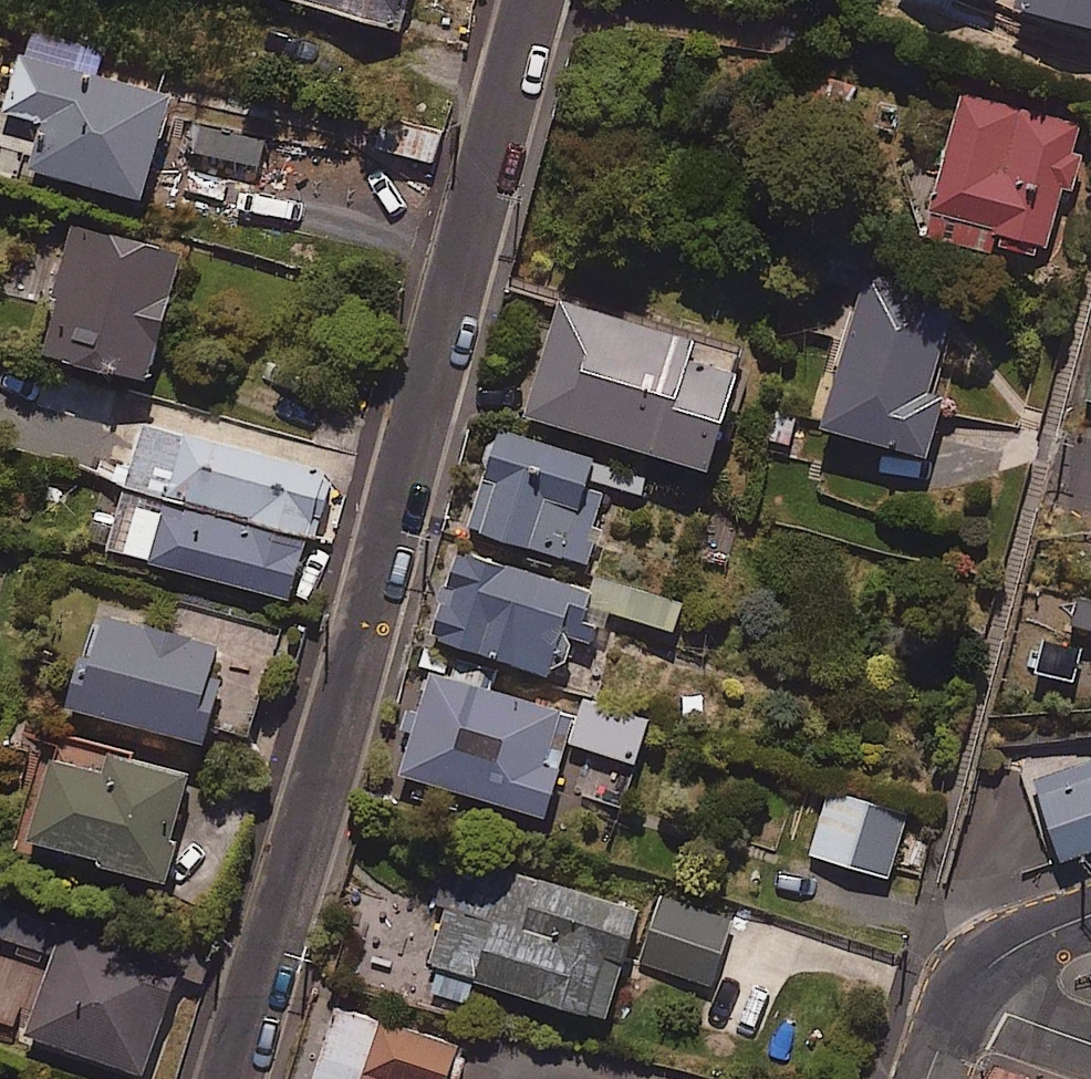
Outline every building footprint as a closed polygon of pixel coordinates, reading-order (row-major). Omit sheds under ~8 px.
[(399,32),(408,0),(283,0),(399,32)] [(174,91),(23,47),(6,104),(46,116),(33,159),(145,192),(174,91)] [(1059,185),(1069,188),(1079,152),(1070,149),(1077,125),(955,92),(917,229),(984,247),(987,236),(1041,250),(1059,185)] [(446,122),(389,103),(376,142),(433,161),(446,122)] [(183,249),(76,222),(45,344),(152,371),(183,249)] [(957,295),(868,271),(828,417),(934,446),(950,390),(933,385),(957,295)] [(748,343),(560,295),(531,408),(720,456),(748,343)] [(1080,396),(1090,399),(1090,353),(1080,396)] [(118,384),(48,365),(37,405),(107,424),(118,384)] [(146,483),(312,529),(330,465),(141,413),(124,476),(146,483)] [(651,467),(502,421),(471,521),(591,558),(614,484),(643,493),(651,467)] [(312,529),(146,483),(128,548),(294,594),(312,529)] [(577,631),(596,637),(606,605),(678,624),(685,596),(592,571),(589,582),(456,541),(428,630),(555,669),(559,655),(569,658),(577,631)] [(224,640),(101,602),(72,695),(207,737),(220,696),(207,692),(224,640)] [(578,705),(497,683),(502,664),(421,642),(414,667),(430,671),(404,767),(551,807),(578,705)] [(105,743),(101,758),(58,747),(37,826),(107,845),(105,853),(170,871),(197,767),(105,743)] [(1037,782),(1062,855),(1090,845),(1090,764),(1037,782)] [(909,818),(826,794),(810,850),(893,874),(909,818)] [(654,897),(651,907),(457,853),(421,985),(469,998),(475,974),(612,1011),(627,956),(716,980),(733,919),(654,897)] [(181,966),(11,911),(1,942),(54,959),(32,1029),(149,1067),(181,966)] [(347,1000),(321,1078),(449,1078),(463,1039),(347,1000)] [(996,1065),(991,1078),(1036,1078),(996,1065)]
